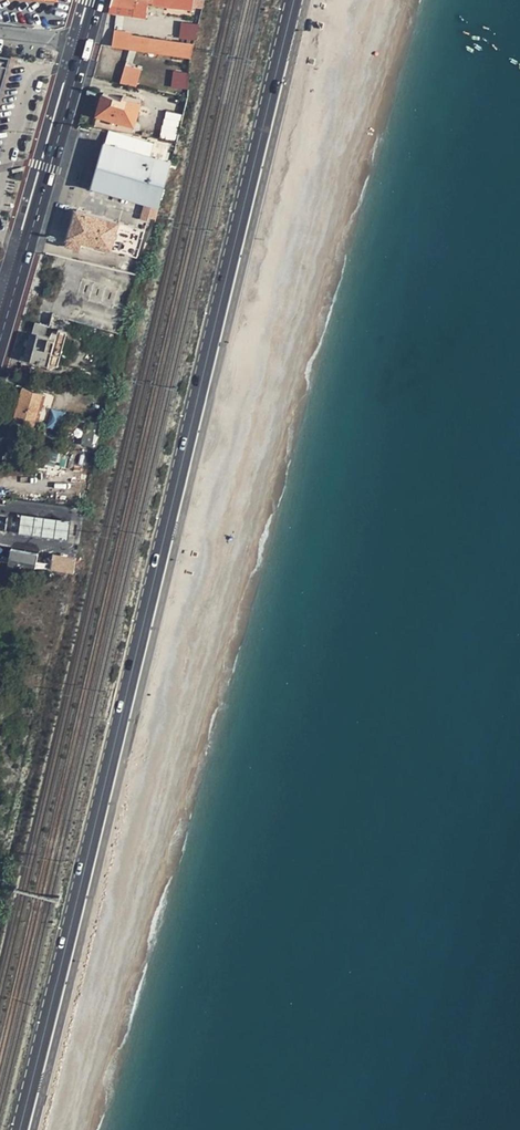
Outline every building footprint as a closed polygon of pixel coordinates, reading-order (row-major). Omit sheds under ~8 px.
[(110,4),(132,7),(131,15),(147,17),(149,0),(111,0),(110,4)] [(132,7),(110,4),(109,11),(131,15),(132,7)] [(181,21),(178,38),(196,41),(198,24),(181,21)] [(132,29),(114,27),(111,45),(190,55),(194,41),(132,32),(132,29)] [(125,61),(119,81),(136,84),(141,67),(125,61)] [(170,88),(188,89),(189,72),(171,71),(170,88)] [(142,96),(122,88),(122,91),(102,87),(98,107),(97,113),(93,127),(131,133),(134,124),(137,114),(142,96)] [(184,113),(165,109),(160,136),(178,139),(184,113)] [(171,154),(108,137),(91,187),(144,202),(159,204),(171,154)] [(159,204),(144,202),(140,214),(154,217),(159,204)] [(120,221),(76,208),(66,244),(80,248),(82,240),(112,248),(120,221)] [(145,227),(120,221),(112,248),(137,255),(145,227)] [(40,333),(30,331),(22,362),(36,366),(41,365),(47,367),(48,363),(56,365),(66,332),(58,329),(57,333),(49,330),(47,336),(44,335),(47,324),(43,323),(40,333)] [(43,392),(22,386),(13,419),(34,424),(43,392)] [(49,410),(47,430),(61,431),(63,411),(49,410)] [(24,514),(22,531),(68,537),(71,521),(24,514)] [(6,562),(34,567),(35,563),(36,557),(8,552),(6,562)] [(56,557),(51,556),(49,570),(56,572),(72,574),(76,557),(60,554),(56,557)] [(76,557),(72,574),(82,576),(86,559),(76,557)]
